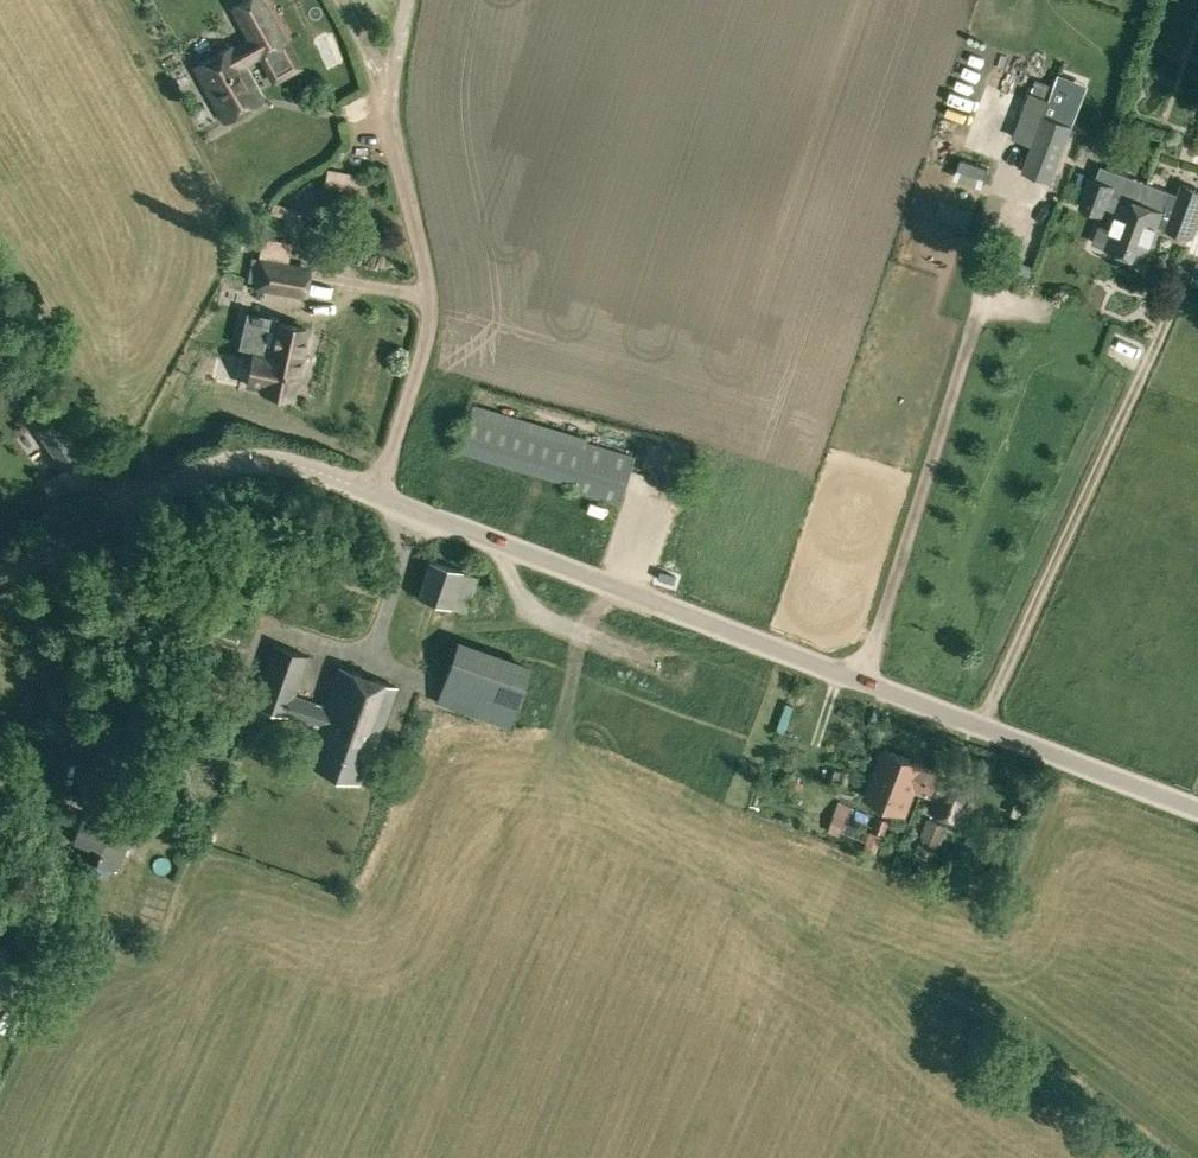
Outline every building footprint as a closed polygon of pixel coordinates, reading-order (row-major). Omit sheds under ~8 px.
[(245,37),(257,58),(271,81),(301,63),(263,0),(236,0),(226,6),(245,37)] [(257,58),(245,37),(194,65),(224,120),(263,99),(244,66),(257,58)] [(1072,127),(1042,116),(1023,171),(1053,181),(1072,127)] [(961,158),(957,168),(983,177),(987,167),(961,158)] [(1171,190),(1102,163),(1096,177),(1092,175),(1081,204),(1101,212),(1103,208),(1112,212),(1107,225),(1103,224),(1096,241),(1143,258),(1149,242),(1154,244),(1160,228),(1185,238),(1197,207),(1197,189),(1183,183),(1179,193),(1171,190)] [(253,288),(305,296),(311,265),(287,261),(290,241),(261,236),(253,288)] [(306,328),(260,318),(246,384),(260,387),(260,389),(291,396),(306,328)] [(82,455),(40,397),(21,410),(62,469),(82,455)] [(570,489),(619,504),(633,455),(584,440),(584,443),(470,409),(458,451),(571,484),(570,489)] [(61,483),(54,474),(42,482),(49,491),(61,483)] [(453,607),(466,611),(478,575),(464,570),(429,558),(419,595),(453,607)] [(310,763),(356,779),(370,742),(375,744),(396,686),(340,665),(326,704),(295,693),(309,655),(273,642),(251,701),(324,725),(310,763)] [(509,727),(523,685),(450,661),(435,701),(509,727)] [(866,798),(907,814),(917,788),(923,790),(932,768),(884,750),(866,798)] [(930,806),(966,820),(979,786),(932,768),(923,790),(934,794),(930,806)] [(97,863),(115,870),(134,824),(115,816),(111,825),(82,813),(72,839),(102,851),(97,863)] [(872,828),(885,833),(890,820),(877,815),(872,828)] [(845,821),(834,817),(828,831),(839,835),(845,821)] [(917,864),(930,869),(934,858),(941,860),(946,846),(940,844),(947,825),(927,817),(914,851),(921,853),(917,864)] [(882,836),(871,832),(865,847),(876,851),(882,836)] [(997,888),(1004,890),(1011,870),(992,863),(989,872),(1001,877),(997,888)]
